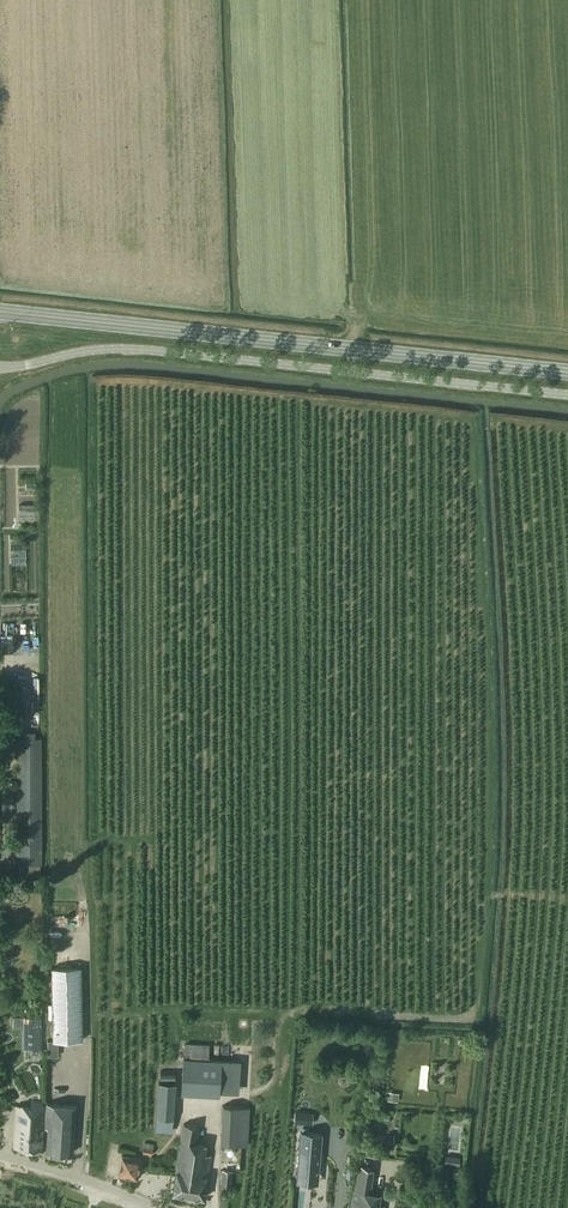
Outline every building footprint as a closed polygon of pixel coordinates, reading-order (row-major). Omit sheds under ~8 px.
[(23,738),(17,738),(17,864),(19,864),(19,876),(41,876),(41,865),(42,865),(42,737),(35,737),(35,731),(23,731),(23,738)] [(81,967),(51,968),(52,1041),(83,1040),(81,967)] [(14,1024),(27,1025),(28,1049),(40,1049),(40,1048),(47,1049),(47,1042),(42,1041),(43,1030),(40,1030),(40,1025),(35,1025),(35,1018),(14,1017),(14,1024)] [(185,1043),(184,1058),(183,1058),(180,1094),(220,1096),(220,1092),(219,1092),(221,1060),(209,1059),(209,1044),(185,1043)] [(219,1092),(220,1092),(239,1093),(241,1061),(221,1060),(219,1092)] [(158,1082),(156,1118),(155,1130),(173,1131),(176,1083),(158,1082)] [(17,1106),(16,1127),(15,1148),(42,1150),(44,1102),(32,1101),(31,1106),(17,1106)] [(47,1104),(45,1127),(45,1128),(48,1128),(46,1151),(73,1152),(76,1106),(47,1104)] [(222,1106),(221,1126),(220,1145),(248,1146),(250,1107),(222,1106)] [(368,1129),(378,1129),(378,1120),(368,1120),(368,1129)] [(184,1125),(183,1126),(176,1170),(172,1193),(203,1198),(207,1175),(210,1156),(204,1155),(206,1145),(196,1143),(198,1127),(184,1125)] [(300,1149),(298,1174),(318,1175),(320,1152),(322,1134),(301,1132),(300,1149)] [(393,1144),(395,1136),(381,1135),(380,1143),(393,1144)] [(145,1143),(143,1153),(152,1155),(154,1144),(145,1143)] [(118,1175),(119,1175),(120,1179),(125,1180),(128,1176),(137,1178),(141,1159),(122,1155),(118,1175)] [(462,1158),(448,1156),(446,1164),(455,1165),(455,1163),(461,1164),(462,1158)] [(384,1206),(376,1205),(377,1193),(370,1192),(373,1170),(359,1167),(354,1188),(354,1192),(352,1207),(384,1207),(384,1206)] [(220,1185),(229,1186),(231,1186),(232,1171),(222,1170),(220,1185)]
